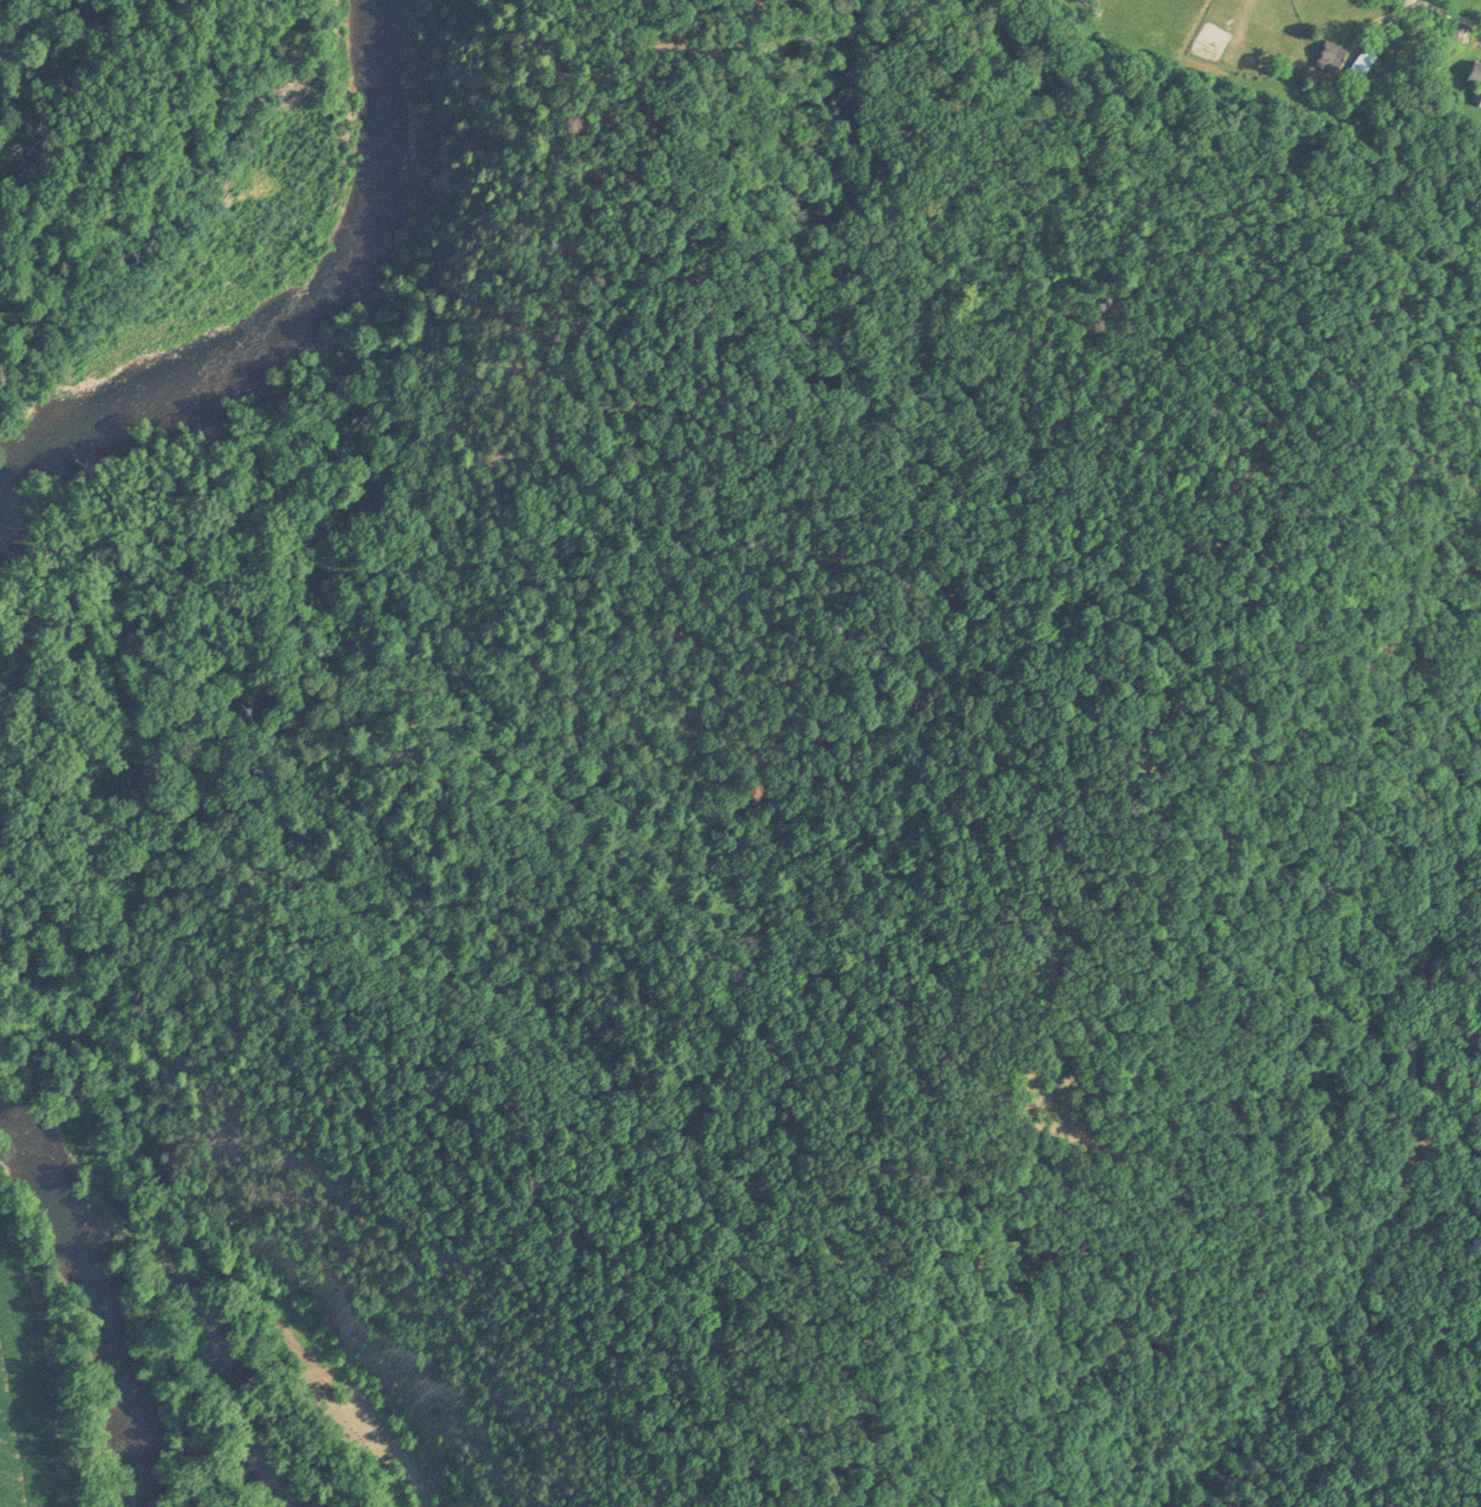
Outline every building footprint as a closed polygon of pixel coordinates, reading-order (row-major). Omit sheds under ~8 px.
[(1341,44),(1321,40),(1316,65),(1336,68),(1341,44)] [(1480,58),(1463,73),(1476,87),(1468,94),(1479,105),(1480,103),(1480,59),(1480,58)]
